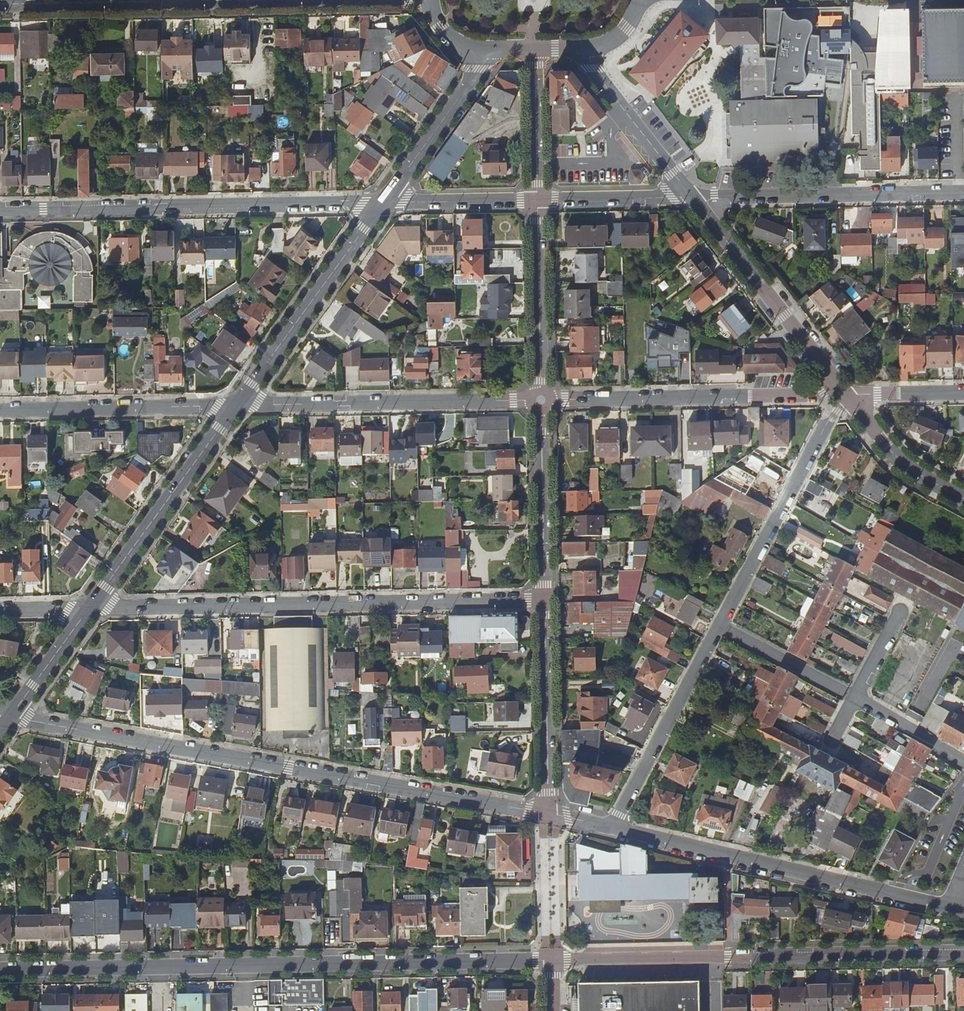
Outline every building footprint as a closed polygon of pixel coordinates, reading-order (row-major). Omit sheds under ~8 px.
[(785,8),(763,8),(765,46),(776,47),(775,57),(766,56),(766,96),(824,96),(825,84),(841,86),(844,60),(831,58),(831,53),(822,53),(821,31),(843,31),(843,24),(812,25),(812,22),(811,20),(808,18),(805,17),(803,18),(798,18),(794,18),(789,15),(787,13),(785,10),(785,8)] [(923,87),(963,86),(963,8),(922,9),(923,87)] [(632,71),(658,93),(708,34),(682,12),(651,47),(632,71)] [(368,16),(360,16),(360,40),(361,60),(361,71),(371,71),(376,71),(379,69),(379,54),(369,54),(369,51),(368,29),(368,16)] [(731,159),(817,157),(816,101),(766,102),(766,96),(766,56),(765,52),(759,52),(758,18),(718,19),(719,42),(741,42),(742,102),(730,103),(730,125),(730,136),(729,137),(728,138),(728,140),(729,141),(731,142),(731,159)] [(880,108),(880,94),(890,94),(901,93),(908,93),(907,18),(882,19),(883,60),(867,61),(865,56),(861,50),(858,46),(853,41),(850,39),(850,31),(843,31),(821,31),(822,53),(831,53),(850,53),(850,58),(851,101),(853,101),(853,116),(853,124),(855,127),(858,129),(860,130),(861,132),(862,135),(862,144),(859,145),(860,151),(857,151),(856,153),(857,154),(858,155),(859,157),(866,156),(866,159),(862,159),(862,170),(862,181),(876,181),(876,170),(881,170),(880,108)] [(396,64),(401,61),(407,58),(426,49),(415,28),(409,32),(406,27),(400,31),(402,35),(394,39),(392,34),(390,31),(387,33),(386,33),(392,46),(390,47),(391,49),(389,50),(396,64)] [(278,30),(278,46),(287,46),(287,40),(301,40),(301,29),(278,30)] [(386,33),(387,33),(368,29),(369,51),(391,49),(390,47),(392,46),(386,33)] [(137,30),(137,50),(158,50),(158,30),(137,30)] [(234,34),(225,35),(226,65),(251,64),(250,34),(242,34),(241,30),(234,30),(234,34)] [(193,40),(193,44),(201,44),(201,51),(208,51),(208,43),(216,43),(216,31),(192,31),(193,40)] [(402,35),(400,31),(392,34),(394,39),(402,35)] [(46,32),(20,32),(20,59),(46,59),(46,32)] [(13,53),(13,34),(0,34),(0,53),(13,53)] [(48,34),(48,52),(58,52),(58,34),(48,34)] [(333,63),(333,61),(333,40),(333,38),(321,39),(321,42),(304,43),(304,63),(333,63)] [(193,44),(193,40),(162,40),(162,69),(172,69),(172,60),(183,59),(183,69),(193,69),(193,44)] [(333,40),(333,61),(333,63),(333,71),(345,71),(345,61),(361,60),(360,40),(333,40)] [(426,49),(407,58),(426,71),(437,55),(427,49),(426,49)] [(99,54),(100,74),(125,74),(125,54),(99,54)] [(437,55),(426,71),(444,83),(450,75),(451,76),(457,68),(437,55)] [(76,56),(75,78),(88,79),(89,56),(76,56)] [(401,61),(413,71),(422,76),(444,90),(453,77),(451,76),(450,75),(444,83),(426,71),(407,58),(401,61)] [(396,64),(393,65),(397,69),(407,77),(413,71),(401,61),(396,64)] [(393,65),(378,72),(392,81),(400,88),(430,109),(435,103),(429,98),(429,97),(415,87),(414,87),(413,86),(414,84),(409,81),(405,86),(391,76),(397,69),(393,65)] [(407,77),(397,69),(391,76),(405,86),(409,81),(414,84),(415,84),(407,77)] [(490,86),(480,100),(487,103),(489,98),(497,101),(496,106),(510,111),(516,95),(515,95),(518,86),(520,87),(520,70),(501,70),(495,78),(497,78),(494,87),(490,86)] [(551,115),(551,131),(570,131),(569,107),(565,107),(566,98),(574,94),(582,104),(578,107),(582,113),(585,111),(583,119),(589,127),(605,115),(571,71),(553,71),(553,115),(551,115)] [(392,81),(371,109),(380,116),(393,97),(400,88),(392,81)] [(430,109),(400,88),(393,97),(396,99),(416,113),(417,111),(425,116),(430,109)] [(118,92),(118,108),(133,107),(133,92),(118,92)] [(908,93),(901,93),(890,94),(880,94),(880,108),(902,107),(908,107),(908,93)] [(62,108),(83,108),(83,95),(62,95),(62,108)] [(234,106),(249,106),(252,106),(251,95),(234,96),(234,106)] [(21,109),(21,104),(21,96),(11,96),(11,101),(0,101),(0,109),(21,109)] [(393,97),(380,116),(383,118),(396,99),(393,97)] [(348,130),(358,137),(374,114),(366,107),(365,108),(355,100),(353,102),(351,101),(345,110),(349,114),(346,118),(353,123),(348,130)] [(859,136),(859,145),(862,144),(862,135),(861,132),(860,130),(858,129),(855,127),(853,124),(853,116),(853,101),(851,101),(852,135),(858,135),(859,136)] [(477,103),(454,135),(465,143),(468,143),(469,141),(488,115),(486,114),(488,111),(477,103)] [(326,115),(334,115),(334,111),(334,104),(326,104),(326,115)] [(249,116),(249,106),(234,106),(230,106),(230,115),(242,115),(242,117),(249,116)] [(133,107),(118,108),(118,119),(133,119),(133,107)] [(454,135),(429,171),(442,180),(468,145),(465,143),(454,135)] [(882,152),(882,170),(899,169),(899,136),(888,136),(888,152),(882,152)] [(50,144),(50,157),(60,157),(59,139),(50,139),(50,144)] [(50,184),(50,157),(50,144),(38,145),(38,156),(22,156),(22,168),(22,184),(50,184)] [(328,145),(306,145),(306,163),(307,169),(328,169),(328,145)] [(367,180),(384,156),(369,145),(352,169),(367,180)] [(918,168),(937,168),(937,148),(917,149),(918,157),(915,157),(915,161),(918,161),(918,168)] [(295,175),(295,163),(295,149),(282,149),(282,164),(274,164),(274,175),(295,175)] [(78,150),(79,196),(89,196),(89,195),(91,195),(93,194),(92,189),(91,187),(89,188),(89,176),(90,175),(93,175),(92,172),(90,170),(88,170),(88,150),(78,150)] [(484,151),(484,175),(506,175),(506,151),(484,151)] [(104,153),(104,170),(124,170),(124,173),(129,173),(129,156),(128,156),(128,153),(104,153)] [(164,154),(164,174),(197,173),(197,166),(204,166),(203,153),(164,154)] [(135,159),(135,178),(157,178),(157,154),(141,154),(141,159),(135,159)] [(214,155),(215,182),(245,182),(244,154),(214,155)] [(22,184),(22,168),(10,168),(10,164),(4,164),(4,184),(22,184)] [(250,169),(250,182),(259,182),(259,169),(250,169)] [(629,173),(629,179),(632,182),(640,182),(641,179),(641,173),(639,170),(631,170),(629,173)] [(893,214),(872,214),(872,226),(872,227),(886,227),(887,233),(893,233),(893,214)] [(649,215),(649,235),(658,235),(657,215),(649,215)] [(963,266),(963,217),(956,217),(951,217),(952,266),(963,266)] [(897,218),(898,238),(898,245),(908,246),(908,242),(909,237),(923,237),(923,218),(897,218)] [(792,242),(792,234),(792,231),(758,219),(752,236),(779,245),(779,247),(784,249),(792,242)] [(824,233),(824,220),(805,220),(805,233),(824,233)] [(459,247),(459,250),(481,249),(481,221),(462,222),(462,247),(459,247)] [(614,223),(614,246),(622,246),(622,224),(622,223),(614,223)] [(622,224),(622,246),(622,248),(648,247),(647,224),(622,224)] [(569,247),(577,246),(605,246),(605,240),(607,241),(607,226),(566,227),(566,241),(569,241),(569,247)] [(378,251),(399,265),(408,254),(421,253),(420,227),(395,228),(378,251)] [(924,230),(925,247),(945,247),(944,229),(924,230)] [(284,252),(284,247),(284,239),(284,230),(274,230),(274,252),(284,252)] [(74,301),(94,300),(94,276),(91,274),(91,271),(93,270),(93,266),(92,263),(90,257),(87,252),(84,248),(81,244),(77,240),(71,237),(66,234),(60,232),(54,231),(47,231),(41,232),(36,233),(32,235),(27,238),(23,241),(20,244),(16,248),(13,252),(11,257),(9,263),(8,267),(2,267),(2,234),(0,234),(0,311),(5,310),(19,310),(22,310),(21,292),(22,292),(22,291),(23,291),(24,290),(24,289),(24,276),(31,274),(32,277),(35,280),(38,283),(43,285),(47,286),(50,286),(54,286),(58,285),(62,283),(66,280),(69,276),(71,271),(72,268),(74,268),(74,270),(75,271),(77,271),(76,274),(75,275),(74,276),(74,301)] [(284,252),(301,265),(308,256),(306,255),(310,249),(312,250),(316,250),(319,246),(318,242),(313,238),(313,239),(304,233),(302,231),(291,247),(284,247),(284,252)] [(439,231),(427,232),(427,264),(455,264),(455,250),(454,235),(439,235),(439,231)] [(667,241),(674,251),(683,244),(687,248),(697,242),(689,231),(679,237),(676,234),(667,241)] [(153,260),(175,260),(175,233),(152,233),(152,249),(153,260)] [(824,233),(805,233),(805,249),(824,249),(824,233)] [(848,235),(841,235),(841,255),(841,256),(873,255),(872,234),(851,234),(848,235)] [(237,236),(205,236),(205,242),(205,246),(206,256),(206,257),(237,257),(237,236)] [(889,254),(898,253),(898,245),(898,238),(890,239),(889,254)] [(110,239),(110,262),(139,262),(138,239),(110,239)] [(205,246),(205,242),(181,242),(182,264),(206,264),(206,257),(206,256),(205,246)] [(576,281),(598,281),(597,253),(576,254),(576,263),(577,263),(577,272),(576,272),(576,281)] [(684,264),(699,283),(713,272),(697,253),(694,256),(692,254),(688,257),(690,259),(684,264)] [(360,278),(369,284),(390,299),(394,301),(400,292),(383,280),(393,267),(376,254),(360,278)] [(273,255),(255,279),(271,291),(272,290),(276,294),(282,285),(279,283),(283,277),(285,278),(292,269),(273,255)] [(829,282),(842,272),(841,256),(841,255),(834,255),(834,266),(822,276),(827,283),(829,282)] [(455,279),(455,285),(524,284),(524,275),(483,276),(483,256),(464,256),(464,279),(455,279)] [(406,261),(401,268),(412,277),(417,269),(406,261)] [(691,296),(702,310),(727,291),(716,276),(691,296)] [(606,297),(623,296),(623,281),(606,281),(606,297)] [(829,282),(827,283),(811,296),(818,306),(820,304),(831,318),(850,303),(842,293),(838,295),(829,282)] [(243,288),(237,283),(211,301),(215,307),(243,288)] [(390,299),(369,284),(355,304),(376,319),(390,299)] [(912,293),(925,293),(925,285),(911,286),(912,290),(912,293)] [(883,288),(883,296),(892,295),(892,299),(895,299),(895,288),(883,288)] [(468,305),(469,318),(483,318),(483,313),(484,312),(484,290),(468,290),(468,293),(463,293),(463,305),(468,305)] [(567,317),(590,317),(589,290),(567,290),(567,317)] [(655,295),(660,302),(665,298),(660,290),(655,295)] [(176,292),(176,307),(180,307),(184,307),(184,292),(176,292)] [(925,295),(925,293),(912,293),(900,294),(901,301),(917,300),(917,305),(925,304),(925,295)] [(929,305),(952,304),(952,294),(929,295),(929,305)] [(240,333),(248,339),(251,341),(257,332),(254,330),(265,315),(266,316),(271,309),(257,298),(252,305),(255,307),(253,310),(245,305),(239,314),(250,322),(247,325),(246,325),(240,333)] [(206,304),(202,306),(209,311),(215,307),(211,301),(206,304)] [(428,303),(428,322),(429,348),(436,348),(436,331),(443,331),(443,315),(453,315),(453,320),(456,320),(456,303),(428,303)] [(719,315),(730,330),(735,337),(749,326),(744,319),(733,304),(719,315)] [(123,308),(113,309),(113,336),(145,336),(145,314),(125,315),(123,315),(123,308)] [(665,309),(657,316),(660,320),(664,316),(668,313),(665,309)] [(852,309),(833,325),(851,346),(870,330),(852,309)] [(19,310),(5,310),(5,319),(19,319),(19,310)] [(511,319),(525,319),(525,310),(511,310),(511,319)] [(342,311),(330,328),(344,338),(356,322),(342,311)] [(390,345),(390,336),(373,325),(368,330),(390,345)] [(604,351),(613,351),(617,351),(617,346),(619,346),(618,325),(608,325),(608,328),(607,328),(607,330),(604,330),(604,351)] [(572,327),(572,351),(598,351),(597,327),(572,327)] [(240,333),(234,329),(231,334),(229,333),(218,350),(225,356),(226,354),(235,361),(246,345),(245,344),(248,339),(240,333)] [(926,364),(953,364),(953,336),(926,337),(926,364)] [(220,378),(230,364),(207,348),(201,344),(195,353),(190,355),(184,355),(185,366),(192,366),(196,369),(203,360),(213,367),(210,371),(220,378)] [(666,344),(648,344),(647,347),(643,347),(643,360),(640,360),(640,364),(641,377),(649,376),(649,378),(666,378),(667,377),(675,376),(674,364),(675,359),(672,359),(672,346),(667,346),(666,344)] [(165,345),(154,346),(155,362),(165,362),(165,345)] [(744,355),(744,372),(799,371),(779,345),(764,345),(765,355),(744,355)] [(907,369),(924,369),(923,353),(923,345),(901,346),(901,354),(901,369),(900,369),(900,381),(907,381),(907,369)] [(47,349),(47,377),(55,376),(74,376),(74,356),(74,355),(73,346),(47,347),(47,349)] [(362,347),(346,354),(346,367),(362,367),(363,382),(391,381),(390,360),(362,361),(362,347)] [(407,378),(429,377),(429,363),(429,358),(429,348),(417,348),(417,358),(407,358),(407,378)] [(436,348),(429,348),(429,358),(429,363),(438,363),(438,348),(436,348)] [(20,353),(20,377),(36,377),(47,377),(47,349),(34,349),(34,352),(20,352),(20,353)] [(696,351),(696,372),(734,371),(734,356),(718,357),(718,350),(696,351)] [(613,365),(624,365),(624,351),(617,351),(613,351),(613,365)] [(319,352),(304,372),(320,383),(334,363),(319,352)] [(20,353),(0,353),(0,378),(20,378),(20,377),(20,353)] [(74,356),(74,376),(74,380),(74,386),(87,386),(87,380),(105,380),(104,355),(74,356)] [(459,356),(459,385),(481,385),(480,356),(459,356)] [(567,357),(568,377),(591,376),(590,357),(567,357)] [(171,365),(155,365),(155,381),(155,383),(182,382),(182,359),(171,360),(171,365)] [(155,381),(155,365),(144,366),(144,381),(155,381)] [(758,409),(748,409),(748,420),(758,420),(758,409)] [(472,444),(510,444),(509,419),(466,420),(466,441),(472,441),(472,444)] [(941,448),(945,435),(945,430),(938,427),(918,419),(913,432),(923,436),(922,440),(941,448)] [(740,421),(712,421),(712,423),(713,449),(713,452),(723,452),(723,444),(750,444),(750,427),(740,427),(740,421)] [(787,421),(765,421),(765,447),(787,446),(787,421)] [(688,449),(713,449),(712,423),(688,424),(688,449)] [(417,425),(417,447),(435,447),(435,425),(417,425)] [(571,426),(572,450),(588,450),(588,426),(571,426)] [(384,453),(389,453),(389,433),(375,433),(375,428),(362,428),(362,437),(362,457),(384,456),(384,453)] [(391,429),(391,446),(412,446),(411,428),(391,429)] [(630,454),(652,454),(652,429),(633,429),(633,435),(633,446),(630,447),(630,454)] [(652,429),(652,454),(673,453),(673,446),(669,446),(669,434),(669,429),(652,429)] [(313,452),(335,452),(334,430),(313,431),(313,452)] [(263,433),(248,442),(256,457),(252,459),(256,466),(275,455),(263,433)] [(279,433),(279,460),(301,459),(301,433),(279,433)] [(75,455),(86,454),(86,434),(75,434),(75,455)] [(86,434),(86,454),(111,454),(111,446),(124,446),(124,434),(107,434),(107,440),(92,440),(92,434),(86,434)] [(607,459),(621,459),(620,434),(598,434),(598,459),(607,459)] [(29,462),(49,462),(48,437),(28,437),(29,462)] [(340,457),(362,457),(362,437),(340,438),(340,457)] [(840,446),(831,464),(847,472),(856,455),(840,446)] [(11,469),(11,486),(23,486),(22,450),(12,450),(12,448),(0,448),(0,469),(11,469)] [(499,453),(499,470),(510,470),(510,467),(515,467),(515,453),(499,453)] [(61,474),(64,482),(85,474),(85,463),(67,471),(67,472),(61,474)] [(622,464),(622,480),(632,480),(632,465),(622,464)] [(669,464),(669,479),(679,479),(679,464),(669,464)] [(741,470),(732,465),(726,470),(738,476),(741,470)] [(107,490),(123,502),(131,490),(136,494),(147,479),(131,467),(126,475),(119,470),(114,477),(114,481),(107,490)] [(589,469),(589,491),(594,491),(598,491),(597,468),(589,469)] [(726,470),(713,478),(759,502),(765,490),(752,483),(755,477),(741,470),(738,476),(726,470)] [(813,470),(809,479),(812,481),(817,472),(813,470)] [(682,472),(682,500),(694,491),(694,472),(682,472)] [(266,473),(260,481),(273,490),(279,482),(266,473)] [(227,474),(218,487),(237,502),(247,489),(227,474)] [(493,477),(493,502),(512,502),(512,477),(493,477)] [(768,484),(755,477),(752,483),(765,490),(768,484)] [(759,502),(713,478),(694,491),(682,500),(680,501),(712,518),(712,517),(719,503),(728,498),(765,517),(770,508),(759,502)] [(809,479),(805,486),(820,494),(824,487),(822,486),(812,481),(809,479)] [(849,486),(843,497),(849,500),(860,482),(854,479),(849,486)] [(870,479),(863,494),(880,502),(888,488),(870,479)] [(822,486),(824,487),(830,491),(834,485),(825,480),(822,486)] [(836,493),(843,497),(849,486),(843,482),(836,493)] [(237,502),(218,487),(208,501),(227,515),(227,516),(232,520),(238,511),(233,508),(237,502)] [(261,488),(252,501),(262,508),(271,495),(261,488)] [(433,493),(433,503),(442,503),(442,488),(433,489),(433,493)] [(682,500),(662,490),(658,506),(655,515),(661,518),(666,510),(675,515),(680,501),(682,500)] [(587,491),(568,491),(568,498),(566,498),(566,501),(568,501),(568,509),(587,509),(587,504),(590,504),(589,498),(586,498),(587,491)] [(87,493),(77,507),(94,519),(104,505),(87,493)] [(418,493),(418,504),(433,503),(433,493),(418,493)] [(280,496),(280,499),(280,506),(293,505),(293,495),(280,496)] [(49,510),(50,524),(54,527),(55,526),(63,531),(78,510),(67,502),(61,510),(64,512),(61,517),(49,510)] [(500,505),(500,527),(518,527),(518,524),(522,524),(522,518),(518,518),(518,504),(500,505)] [(309,506),(309,510),(309,518),(331,517),(331,506),(309,506)] [(645,515),(655,515),(658,506),(645,506),(645,515)] [(446,507),(446,519),(455,519),(455,507),(446,507)] [(222,527),(199,510),(192,519),(194,521),(182,537),(198,548),(210,532),(216,536),(222,527)] [(881,518),(895,525),(899,517),(886,510),(881,518)] [(603,516),(576,516),(576,537),(600,536),(600,527),(604,526),(603,516)] [(868,543),(882,551),(893,531),(893,529),(895,525),(881,518),(878,523),(872,536),(868,534),(864,541),(868,543)] [(446,519),(446,531),(458,531),(461,531),(461,519),(455,519),(446,519)] [(65,535),(80,546),(92,555),(98,547),(74,529),(70,534),(67,532),(65,535)] [(748,536),(734,529),(722,551),(713,547),(706,561),(722,570),(730,555),(736,559),(748,536)] [(794,536),(816,548),(821,540),(798,529),(794,536)] [(869,576),(917,603),(923,605),(955,622),(954,625),(955,625),(963,609),(963,570),(960,568),(960,567),(958,565),(957,566),(948,562),(949,561),(947,560),(946,560),(937,555),(938,554),(936,554),(935,554),(927,550),(927,549),(925,548),(924,549),(916,544),(917,543),(914,542),(913,543),(905,539),(906,538),(903,536),(903,537),(894,533),(895,530),(893,529),(893,531),(882,551),(869,576)] [(458,531),(446,531),(446,546),(446,548),(458,547),(458,531)] [(351,565),(364,565),(364,541),(337,542),(337,545),(337,563),(345,563),(351,563),(351,565)] [(364,565),(391,565),(391,541),(364,541),(364,565)] [(635,571),(642,570),(649,541),(635,542),(635,571)] [(594,542),(564,543),(564,554),(580,554),(580,556),(594,556),(594,542)] [(854,568),(856,569),(857,570),(869,576),(882,551),(868,543),(859,559),(854,568)] [(337,563),(337,545),(309,545),(310,569),(326,569),(326,572),(337,572),(337,563)] [(79,581),(96,558),(92,555),(80,546),(63,569),(79,581)] [(419,546),(419,572),(447,571),(447,568),(446,548),(446,546),(419,546)] [(198,565),(174,547),(160,566),(174,577),(183,566),(193,573),(198,565)] [(447,571),(447,590),(468,590),(467,585),(460,585),(460,571),(461,571),(461,550),(449,550),(450,568),(447,568),(447,571)] [(416,552),(394,552),(394,569),(416,569),(416,552)] [(850,554),(845,564),(854,568),(859,559),(850,554)] [(788,566),(768,555),(763,565),(783,575),(788,566)] [(252,558),(252,579),(276,578),(276,557),(252,558)] [(0,558),(0,583),(14,582),(14,558),(0,558)] [(282,560),(282,580),(290,580),(291,582),(298,582),(298,580),(304,580),(304,559),(298,560),(282,560)] [(852,577),(856,569),(854,568),(845,564),(837,559),(824,584),(843,594),(852,577)] [(41,564),(24,564),(24,568),(25,582),(25,584),(41,584),(41,564)] [(25,582),(24,568),(16,568),(17,583),(25,582)] [(635,602),(642,570),(635,571),(619,571),(619,585),(619,602),(635,602)] [(595,572),(578,572),(574,572),(575,596),(596,595),(596,586),(595,572)] [(703,602),(684,592),(683,593),(660,581),(658,585),(657,585),(648,601),(657,605),(663,593),(678,602),(680,598),(685,600),(676,618),(690,625),(703,602)] [(754,581),(751,588),(768,597),(772,591),(754,581)] [(843,594),(824,584),(815,601),(834,611),(843,594)] [(596,595),(596,603),(607,602),(619,602),(619,585),(596,586),(596,595)] [(864,598),(889,611),(892,604),(890,596),(870,586),(864,598)] [(815,601),(806,617),(826,628),(834,611),(815,601)] [(607,602),(596,603),(570,603),(570,622),(594,622),(594,621),(608,621),(607,602)] [(628,632),(635,602),(619,602),(607,602),(608,621),(594,621),(594,622),(594,638),(627,637),(628,632)] [(955,625),(956,626),(957,624),(963,627),(963,609),(955,625)] [(917,615),(912,613),(903,630),(907,632),(911,623),(913,624),(917,615)] [(449,617),(450,658),(475,658),(475,644),(501,643),(518,643),(517,616),(492,616),(449,617)] [(303,740),(324,740),(322,630),(317,631),(317,617),(280,617),(281,631),(266,631),(267,732),(284,732),(284,749),(303,749),(303,740)] [(797,633),(817,644),(824,631),(827,633),(829,629),(826,628),(806,617),(797,633)] [(628,632),(627,637),(676,663),(679,656),(669,650),(668,651),(662,647),(672,628),(653,618),(643,638),(648,641),(648,643),(638,638),(639,637),(628,632)] [(429,628),(421,628),(421,630),(421,653),(430,653),(430,659),(439,659),(439,653),(443,653),(442,633),(429,633),(429,628)] [(360,629),(360,644),(371,644),(371,629),(360,629)] [(421,653),(421,630),(399,631),(399,653),(421,653)] [(259,661),(260,651),(259,631),(231,631),(231,639),(227,639),(227,651),(239,651),(239,661),(259,661)] [(147,633),(148,653),(162,653),(162,656),(173,656),(173,635),(165,635),(165,632),(147,633)] [(191,632),(182,632),(183,655),(209,654),(208,632),(199,632),(199,634),(193,634),(191,632)] [(797,633),(788,651),(808,661),(817,644),(797,633)] [(123,641),(115,642),(109,641),(109,658),(134,658),(134,634),(123,634),(123,641)] [(864,657),(868,650),(845,638),(841,645),(864,657)] [(17,659),(20,643),(0,640),(0,656),(17,659)] [(518,643),(501,643),(501,654),(518,654),(518,643)] [(718,648),(715,655),(734,665),(736,666),(739,660),(718,648)] [(575,650),(576,670),(596,669),(595,649),(575,650)] [(355,653),(335,653),(335,669),(338,669),(338,679),(347,679),(347,682),(352,682),(352,669),(355,669),(355,653)] [(843,657),(842,657),(837,665),(854,674),(859,666),(853,663),(843,657)] [(647,658),(637,677),(657,688),(667,669),(647,658)] [(206,674),(222,673),(222,660),(206,660),(196,661),(196,674),(206,674)] [(133,664),(131,671),(141,674),(140,666),(133,664)] [(751,674),(740,669),(736,666),(734,665),(731,670),(749,680),(751,674)] [(87,691),(96,696),(105,674),(97,670),(96,671),(87,666),(85,670),(78,666),(71,680),(88,689),(87,691)] [(468,682),(468,667),(458,667),(458,682),(468,682)] [(488,667),(468,667),(468,682),(469,693),(488,693),(488,667)] [(759,668),(755,676),(760,679),(780,689),(789,672),(780,667),(775,676),(759,668)] [(165,676),(166,676),(174,677),(183,677),(183,672),(183,670),(165,669),(165,676)] [(799,677),(789,672),(780,689),(803,701),(832,716),(836,709),(807,694),(806,698),(803,696),(802,696),(792,691),(799,677)] [(361,683),(361,692),(364,692),(374,693),(374,689),(374,686),(377,686),(377,683),(387,684),(387,674),(364,674),(364,683),(361,683)] [(771,707),(780,689),(760,679),(751,696),(761,702),(771,707)] [(260,684),(222,681),(222,693),(260,696),(260,684)] [(657,699),(637,689),(633,695),(634,696),(630,703),(632,704),(628,710),(630,711),(626,718),(628,718),(624,725),(634,730),(636,724),(642,727),(657,699)] [(803,701),(780,689),(771,707),(794,719),(803,701)] [(107,690),(104,707),(129,711),(132,694),(107,690)] [(374,693),(364,692),(364,705),(379,705),(378,693),(374,693)] [(581,694),(582,730),(602,730),(605,730),(607,722),(606,706),(601,706),(601,699),(590,700),(590,694),(581,694)] [(945,697),(938,694),(933,702),(939,706),(945,697)] [(141,701),(141,715),(144,715),(143,721),(159,724),(160,721),(176,723),(177,716),(174,715),(177,700),(163,697),(162,705),(141,701)] [(209,701),(184,701),(184,717),(209,717),(209,701)] [(518,702),(496,702),(496,721),(518,721),(518,702)] [(794,719),(771,707),(761,702),(753,718),(772,728),(772,727),(775,722),(778,717),(791,724),(792,722),(803,728),(805,724),(794,719)] [(933,702),(921,725),(938,735),(951,712),(939,706),(933,702)] [(786,734),(772,727),(772,728),(753,718),(731,706),(723,720),(778,749),(786,734)] [(963,715),(963,711),(956,706),(953,712),(963,717),(963,715)] [(364,710),(365,746),(380,746),(379,709),(364,710)] [(223,711),(223,733),(252,738),(253,730),(255,731),(258,718),(223,711)] [(960,749),(963,743),(963,715),(963,717),(953,712),(952,711),(951,712),(938,735),(937,736),(939,737),(940,736),(949,741),(949,742),(950,743),(951,742),(960,747),(960,749)] [(452,733),(467,733),(467,717),(452,717),(452,733)] [(807,725),(822,734),(827,726),(812,719),(810,719),(807,725)] [(423,720),(393,721),(393,745),(393,746),(409,745),(409,744),(423,744),(423,735),(423,729),(423,720)] [(607,722),(605,730),(615,735),(619,728),(607,721),(607,722)] [(423,735),(423,744),(423,749),(425,749),(425,769),(444,768),(444,749),(445,748),(445,734),(434,734),(434,729),(423,729),(423,735)] [(582,730),(562,730),(562,763),(567,764),(567,791),(572,800),(588,803),(591,792),(604,795),(612,791),(620,773),(596,768),(598,753),(602,730),(582,730)] [(897,730),(892,738),(902,743),(904,739),(909,741),(911,738),(897,730)] [(810,747),(786,734),(778,749),(803,761),(803,762),(811,747),(810,747)] [(844,742),(853,748),(858,750),(861,743),(848,735),(844,742)] [(890,740),(887,747),(904,756),(922,767),(930,753),(932,750),(913,739),(907,750),(890,740)] [(388,745),(384,772),(394,773),(394,768),(393,746),(393,745),(388,745)] [(61,752),(31,746),(29,760),(44,763),(42,772),(57,775),(61,752)] [(811,746),(810,747),(811,747),(803,762),(803,761),(798,770),(835,791),(826,808),(820,805),(803,836),(801,834),(799,838),(825,852),(833,837),(837,828),(838,827),(849,802),(854,789),(863,774),(862,774),(852,769),(854,766),(845,761),(844,763),(811,746)] [(494,775),(497,756),(489,755),(486,774),(494,775)] [(667,775),(665,779),(677,785),(679,781),(686,785),(696,766),(676,755),(666,774),(667,775)] [(519,779),(522,760),(497,756),(494,775),(519,779)] [(895,772),(914,782),(922,767),(904,756),(895,772)] [(146,765),(140,764),(132,810),(137,811),(142,785),(146,765)] [(161,768),(146,765),(142,785),(152,787),(154,778),(159,779),(161,768)] [(88,770),(63,766),(59,794),(73,796),(73,800),(83,801),(88,770)] [(930,812),(941,798),(914,782),(895,772),(886,767),(880,778),(877,782),(887,787),(887,788),(905,798),(929,811),(930,812)] [(132,772),(119,769),(118,776),(98,773),(96,782),(98,783),(96,791),(103,792),(110,800),(112,798),(116,803),(127,805),(132,772)] [(887,787),(877,782),(863,774),(854,789),(879,801),(887,788),(887,787)] [(185,813),(185,811),(190,779),(172,776),(168,798),(175,799),(173,811),(185,813)] [(214,789),(216,782),(201,779),(200,787),(214,789)] [(749,801),(755,786),(741,780),(735,794),(749,801)] [(0,783),(0,798),(7,803),(16,792),(2,781),(0,783)] [(229,784),(216,782),(214,789),(200,787),(197,805),(224,810),(229,784)] [(771,793),(782,798),(786,791),(775,785),(771,793)] [(269,793),(245,788),(241,814),(265,818),(269,793)] [(905,798),(887,788),(879,801),(898,812),(900,809),(905,798)] [(657,792),(653,813),(677,818),(682,797),(657,792)] [(762,809),(773,815),(782,798),(771,793),(762,809)] [(735,808),(736,799),(704,794),(702,803),(735,808)] [(925,819),(929,811),(905,798),(900,809),(905,811),(906,809),(925,819)] [(302,821),(306,801),(297,799),(297,801),(286,799),(282,817),(302,821)] [(335,826),(339,806),(323,803),(323,801),(312,799),(308,822),(335,826)] [(425,804),(417,802),(409,844),(416,846),(426,848),(428,838),(429,838),(432,821),(422,819),(425,804)] [(224,810),(197,805),(196,811),(223,816),(224,810)] [(371,835),(376,810),(366,808),(366,809),(348,806),(344,830),(371,835)] [(704,807),(699,824),(726,830),(730,812),(704,807)] [(408,815),(385,811),(381,832),(379,840),(388,842),(390,834),(404,837),(408,815)] [(503,824),(487,824),(487,835),(487,858),(487,870),(506,870),(506,877),(514,878),(514,870),(521,870),(521,865),(523,865),(523,860),(521,860),(521,835),(503,835),(503,824)] [(837,828),(833,837),(828,848),(852,859),(861,839),(838,827),(837,828)] [(446,850),(487,858),(487,835),(450,828),(446,850)] [(900,869),(915,840),(896,831),(880,858),(900,869)] [(335,860),(340,860),(343,844),(332,842),(332,845),(330,855),(329,860),(335,860)] [(645,849),(619,843),(619,853),(607,852),(578,846),(578,869),(580,870),(581,900),(690,898),(690,902),(717,902),(717,890),(719,890),(719,887),(717,887),(717,877),(696,877),(696,873),(646,873),(645,849)] [(53,848),(47,844),(43,849),(49,854),(53,848)] [(416,846),(409,844),(406,866),(425,869),(426,869),(427,862),(414,860),(416,846)] [(324,847),(298,847),(296,857),(323,857),(324,847)] [(118,873),(128,873),(127,852),(117,851),(118,873)] [(60,857),(60,869),(70,869),(70,857),(60,857)] [(335,860),(329,860),(327,860),(327,870),(335,870),(335,860)] [(336,927),(336,943),(353,943),(353,939),(385,938),(385,914),(384,914),(384,908),(376,908),(376,912),(360,912),(360,887),(345,887),(345,872),(335,872),(335,879),(336,918),(336,927)] [(336,918),(335,879),(324,880),(325,918),(336,918)] [(485,888),(460,888),(460,910),(460,911),(461,934),(461,937),(486,937),(486,913),(483,913),(482,906),(486,906),(485,888)] [(732,891),(733,942),(742,942),(742,918),(741,913),(770,913),(769,898),(769,895),(759,894),(759,898),(744,896),(745,892),(732,891)] [(314,894),(287,894),(287,917),(314,917),(314,894)] [(120,935),(121,939),(121,952),(123,952),(127,952),(127,941),(141,940),(140,922),(140,913),(127,914),(127,910),(126,910),(126,898),(119,898),(119,900),(120,935)] [(769,898),(770,913),(770,916),(797,916),(797,898),(789,898),(790,901),(782,901),(781,898),(769,898)] [(829,903),(814,898),(814,903),(827,906),(823,924),(847,931),(849,927),(866,925),(867,914),(828,904),(829,903)] [(224,899),(197,899),(197,905),(197,921),(197,923),(213,923),(213,926),(224,926),(224,905),(224,899)] [(96,935),(120,935),(119,900),(95,900),(95,901),(70,901),(70,903),(71,936),(96,936),(96,935)] [(71,936),(70,903),(62,904),(62,915),(44,915),(45,937),(71,936)] [(170,903),(144,904),(145,928),(171,927),(170,905),(170,903)] [(394,903),(394,925),(401,925),(401,926),(417,926),(417,924),(426,924),(425,903),(394,903)] [(170,905),(171,927),(171,928),(176,927),(177,936),(197,936),(197,923),(197,921),(197,905),(170,905)] [(244,905),(224,905),(224,926),(245,926),(244,905)] [(437,932),(451,931),(451,934),(461,934),(460,911),(440,911),(440,906),(433,906),(433,918),(437,918),(437,932)] [(892,908),(884,939),(939,938),(939,928),(907,919),(910,913),(892,908)] [(44,915),(15,915),(15,938),(45,938),(45,937),(44,915)] [(280,935),(280,927),(280,924),(280,917),(262,917),(263,935),(280,935)] [(770,927),(770,941),(778,941),(778,926),(770,927)] [(112,939),(113,952),(121,952),(121,939),(112,939)] [(935,987),(935,1003),(935,1008),(938,1008),(938,1004),(941,1004),(941,990),(943,991),(943,976),(934,977),(935,987)] [(282,983),(282,980),(267,981),(268,1006),(284,1006),(284,1004),(287,1004),(287,1006),(324,1005),(323,980),(299,980),(299,983),(296,983),(296,980),(285,980),(285,983),(282,983)] [(700,982),(579,983),(580,1010),(700,1010),(700,982)] [(883,985),(865,985),(865,1010),(884,1010),(884,1008),(883,985)] [(909,988),(909,985),(883,985),(884,1008),(901,1008),(909,1008),(909,1004),(909,988)] [(806,991),(807,1010),(832,1010),(832,987),(832,986),(806,986),(806,991)] [(832,1010),(852,1010),(851,987),(832,987),(832,1010)] [(909,988),(909,1004),(935,1003),(935,987),(909,988)] [(437,990),(426,990),(426,993),(419,994),(419,1010),(437,1010),(437,990)] [(466,990),(447,990),(448,1009),(466,1008),(466,990)] [(780,991),(781,1010),(807,1010),(806,991),(780,991)] [(508,992),(484,992),(484,1010),(508,1010),(508,992)] [(508,992),(508,1010),(528,1010),(527,992),(508,992)] [(352,1009),(352,1010),(372,1010),(371,993),(353,993),(354,1009),(352,1009)] [(202,1005),(202,994),(175,995),(176,1010),(202,1010),(202,1005)] [(226,994),(209,994),(209,1005),(210,1010),(227,1010),(226,994)] [(380,994),(380,1010),(401,1010),(401,994),(380,994)] [(70,995),(47,995),(47,1010),(70,1010),(70,995)] [(97,996),(76,996),(77,1010),(97,1010),(97,996)] [(97,1010),(119,1010),(119,996),(97,996),(97,1010)] [(125,1010),(147,1010),(147,996),(125,996),(125,1010)] [(724,997),(724,1010),(746,1010),(745,1001),(733,1001),(733,998),(724,997)] [(752,997),(752,1010),(772,1010),(772,998),(752,997)]
